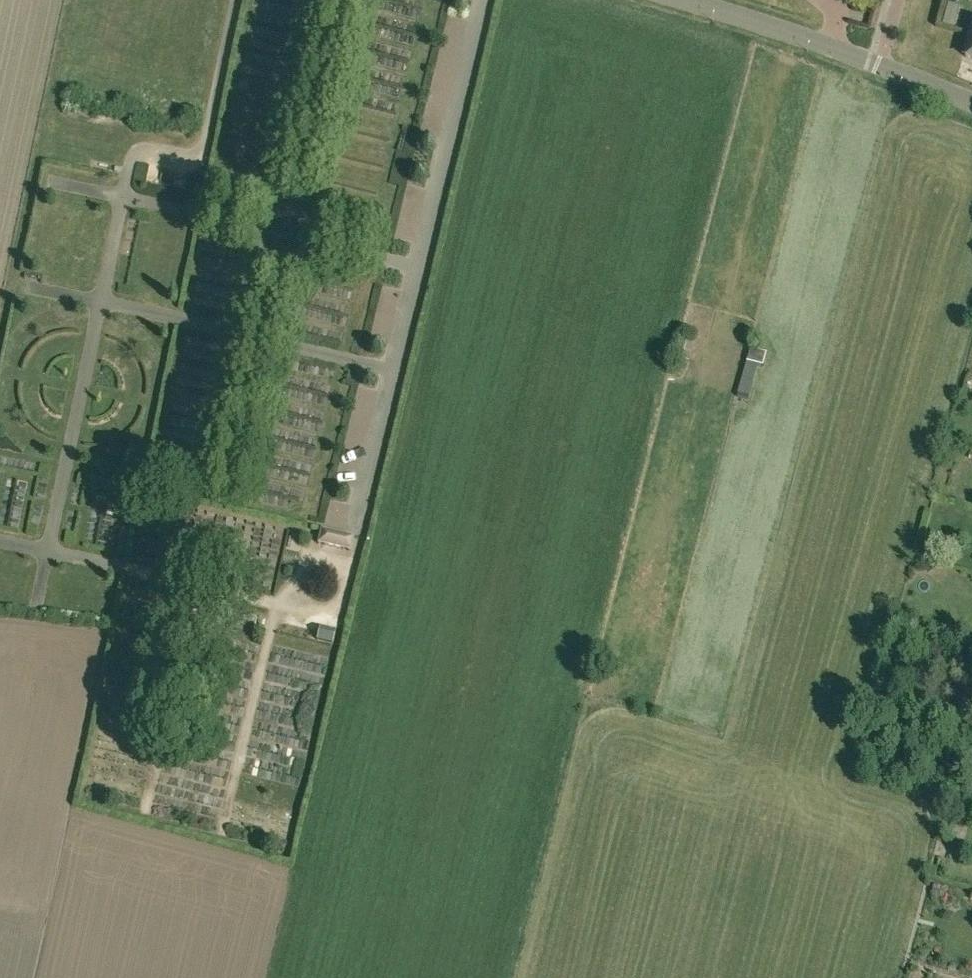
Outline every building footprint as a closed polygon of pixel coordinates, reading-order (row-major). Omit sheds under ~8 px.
[(767,352),(751,348),(747,361),(737,400),(746,402),(750,387),(751,387),(758,364),(763,366),(767,352)] [(350,550),(353,536),(321,528),(318,543),(350,550)]
